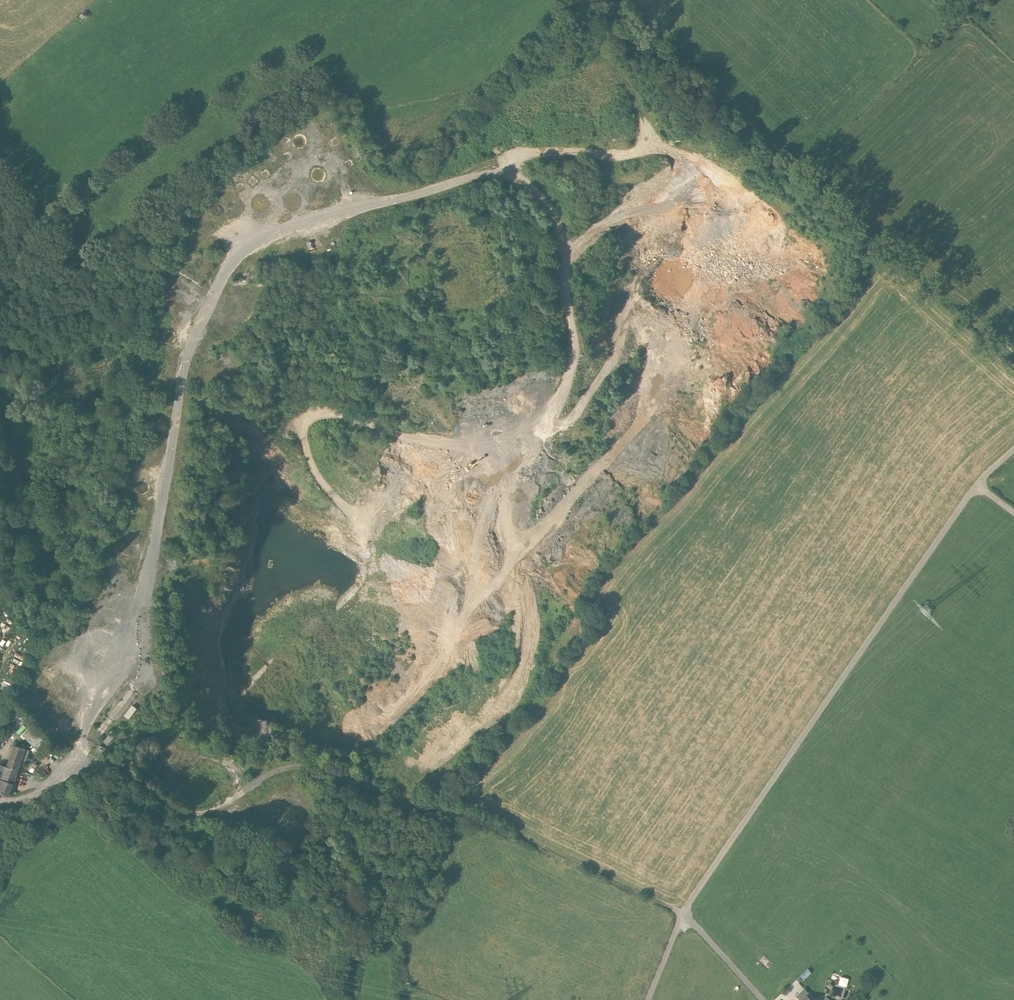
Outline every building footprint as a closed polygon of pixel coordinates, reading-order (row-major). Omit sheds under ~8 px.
[(126,702),(118,712),(124,716),(132,706),(126,702)] [(8,796),(12,782),(13,783),(24,750),(12,747),(6,767),(0,765),(0,766),(0,793),(8,796)] [(163,747),(154,759),(165,767),(173,755),(163,747)] [(261,786),(250,793),(252,798),(264,791),(261,786)] [(811,973),(807,969),(799,978),(802,981),(811,973)] [(799,999),(801,999),(805,996),(809,993),(803,987),(795,996),(799,999)]
